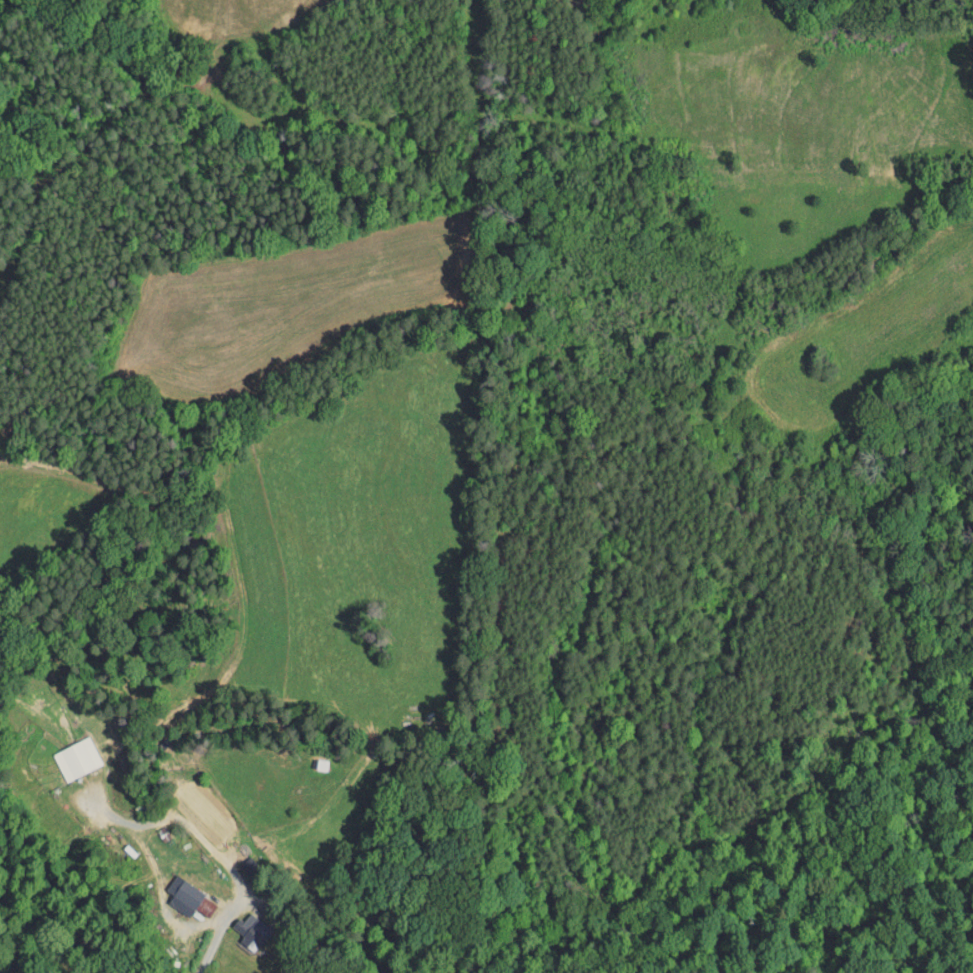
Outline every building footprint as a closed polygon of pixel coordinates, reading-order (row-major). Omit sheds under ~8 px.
[(40,747),(53,775),(89,757),(76,730),(40,747)] [(191,887),(170,873),(155,896),(177,910),(191,887)] [(258,923),(237,906),(230,915),(226,911),(219,919),(245,940),(258,923)]
